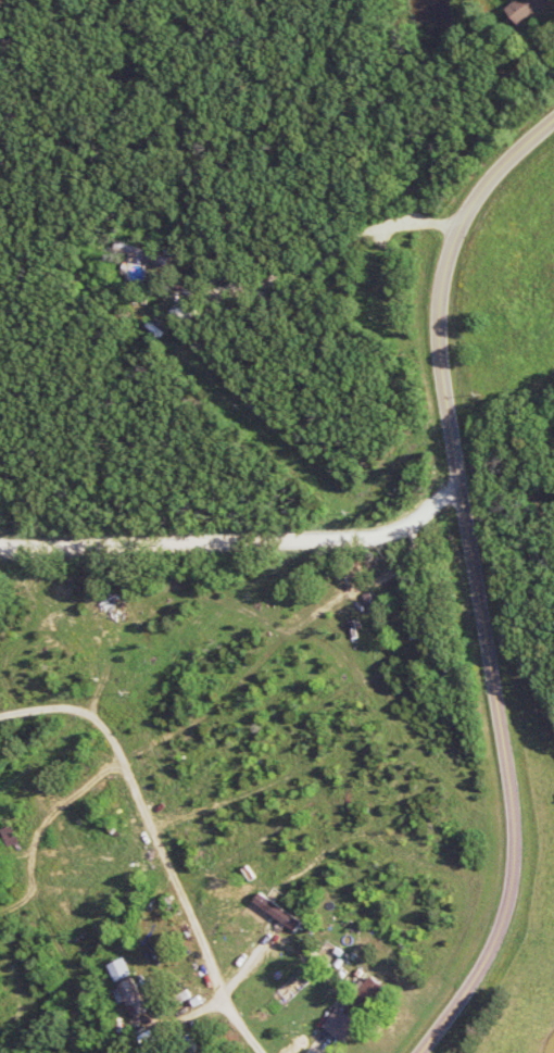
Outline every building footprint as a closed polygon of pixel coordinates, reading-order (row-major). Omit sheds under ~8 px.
[(512,9),(525,27),(553,7),(553,0),(525,0),(512,9)] [(308,922),(266,894),(260,903),(302,931),(308,922)] [(122,983),(138,975),(130,958),(114,965),(122,983)] [(358,991),(364,999),(351,1009),(362,1023),(371,1015),(368,1011),(391,992),(378,975),(358,991)] [(132,1002),(138,1017),(153,1011),(141,980),(119,988),(126,1004),(132,1002)] [(329,1027),(349,1042),(363,1023),(343,1008),(329,1027)]
